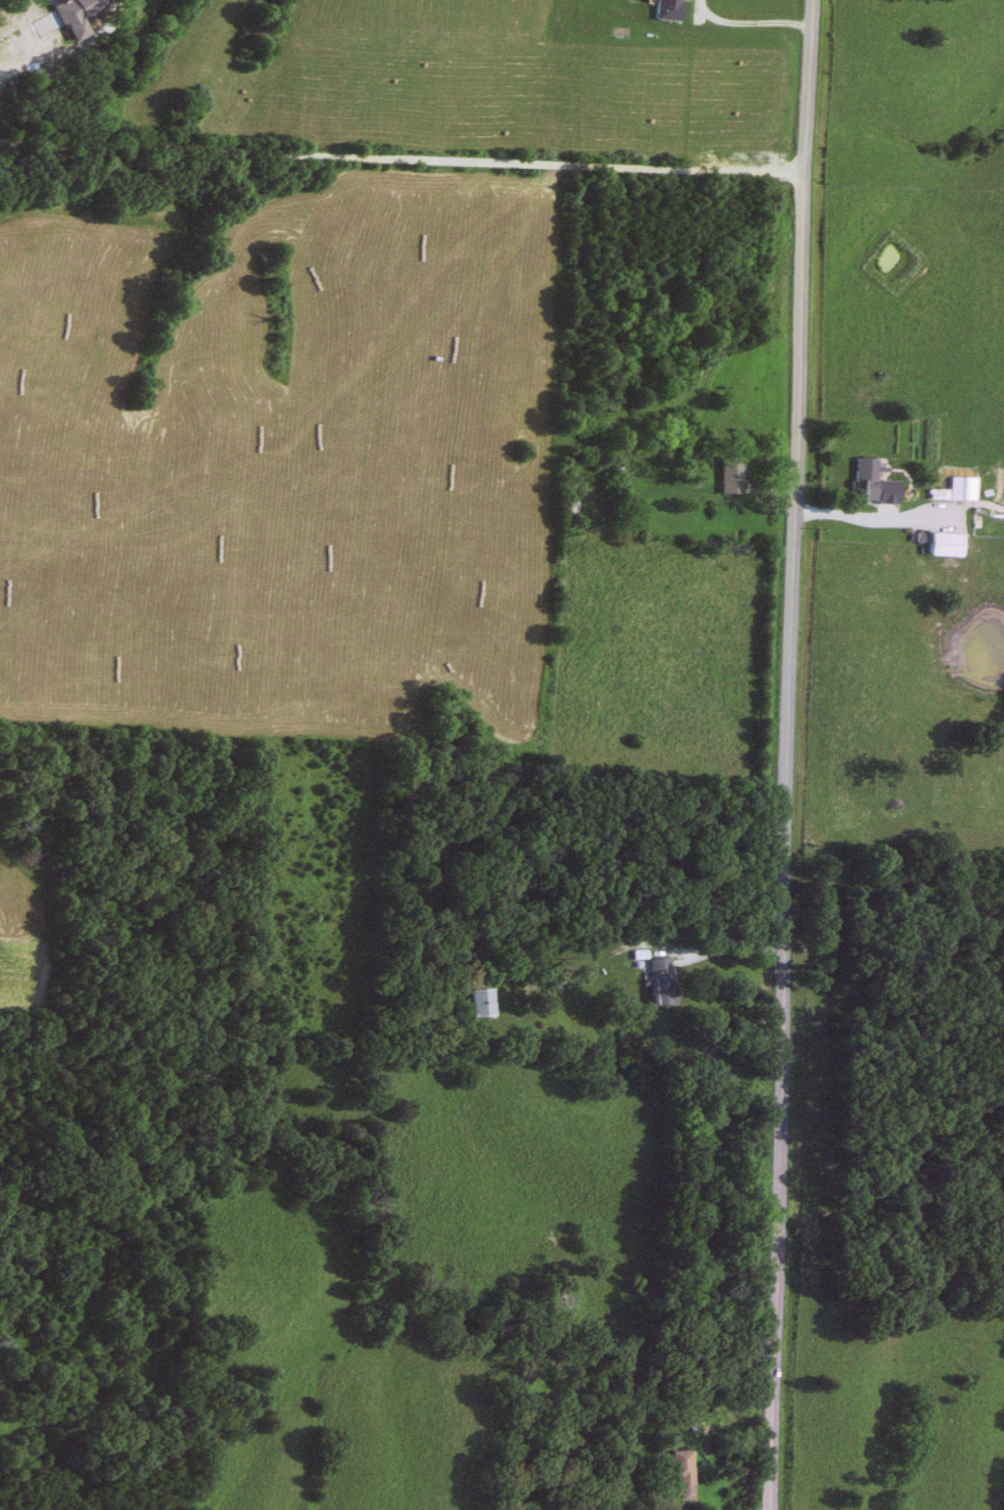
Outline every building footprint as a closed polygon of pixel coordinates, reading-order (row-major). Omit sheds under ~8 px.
[(67,44),(85,34),(67,0),(60,0),(47,7),(67,44)] [(676,0),(651,0),(649,21),(675,23),(676,0)] [(737,459),(715,459),(715,495),(737,495),(737,459)] [(874,502),(874,460),(848,460),(848,502),(874,502)] [(945,501),(970,501),(970,479),(945,479),(945,501)] [(954,558),(955,535),(920,534),(920,538),(915,538),(915,542),(922,542),(922,557),(954,558)] [(646,959),(647,1006),(669,1005),(668,959),(646,959)] [(490,1017),(490,989),(467,990),(468,1017),(490,1017)] [(666,1480),(674,1480),(674,1502),(688,1502),(688,1451),(666,1451),(666,1480)]
